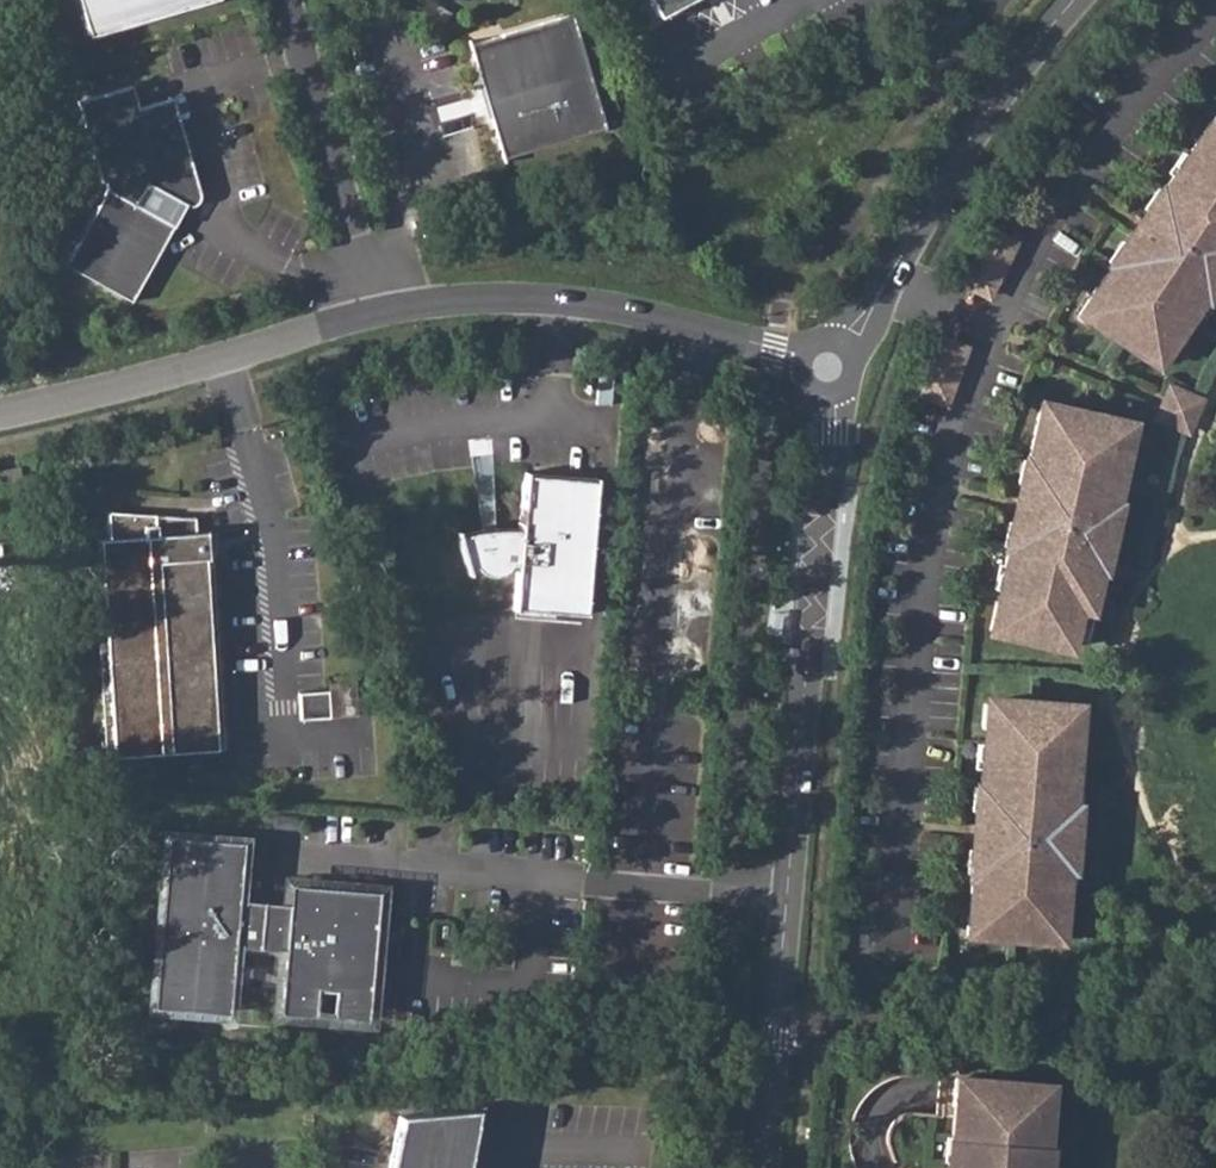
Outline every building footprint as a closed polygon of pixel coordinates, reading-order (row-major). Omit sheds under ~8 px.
[(88,36),(218,0),(78,0),(88,36)] [(659,15),(688,0),(651,0),(659,15)] [(946,23),(956,32),(969,15),(959,7),(946,23)] [(470,43),(504,157),(607,126),(573,12),(470,43)] [(106,187),(63,262),(130,300),(172,224),(166,221),(178,199),(184,203),(188,204),(191,204),(195,203),(197,200),(199,197),(200,195),(200,191),(172,96),(138,106),(131,83),(77,99),(100,180),(104,179),(106,187)] [(1145,357),(1153,346),(1163,353),(1191,313),(1187,311),(1199,292),(1204,295),(1215,278),(1215,122),(1209,118),(1184,155),(1189,158),(1183,167),(1178,164),(1160,191),(1165,195),(1158,204),(1152,200),(1144,212),(1145,214),(1128,239),(1126,238),(1118,251),(1124,255),(1118,264),(1112,261),(1085,302),(1096,309),(1089,319),(1145,357)] [(987,228),(960,282),(973,288),(988,295),(1014,242),(987,228)] [(949,341),(937,336),(916,393),(945,403),(965,347),(949,341)] [(989,630),(1067,647),(1076,606),(1088,609),(1095,577),(1090,576),(1092,565),(1100,566),(1114,504),(1108,502),(1113,480),(1118,481),(1128,434),(1115,431),(1118,419),(1052,404),(1050,416),(1037,414),(1026,461),(1033,462),(1030,473),(1023,472),(1020,487),(1021,488),(1015,518),(1012,518),(1009,532),(1016,534),(1014,545),(1008,544),(1001,575),(1006,576),(1004,588),(998,586),(989,630)] [(0,469),(0,478),(1,482),(22,478),(19,465),(0,469)] [(511,608),(584,613),(595,480),(524,474),(518,532),(517,532),(514,531),(509,531),(505,532),(501,531),(497,532),(493,532),(494,534),(481,536),(481,534),(479,534),(476,535),(473,535),(470,536),(466,537),(462,538),(459,539),(458,539),(467,568),(472,566),(474,569),(476,570),(479,573),(482,574),(485,575),(489,575),(493,575),(498,573),(502,571),(505,568),(507,565),(508,563),(510,561),(515,562),(511,608)] [(194,516),(107,510),(109,537),(99,538),(114,756),(218,748),(205,557),(209,557),(207,530),(196,531),(194,516)] [(332,680),(333,690),(335,716),(363,714),(360,679),(332,680)] [(333,690),(304,693),(306,718),(335,716),(333,690)] [(971,870),(967,919),(980,919),(979,932),(1046,938),(1047,925),(1060,926),(1064,878),(1058,878),(1059,866),(1069,867),(1073,806),(1064,806),(1065,794),(1070,795),(1072,763),(1071,763),(1073,731),(1070,731),(1072,705),(1043,702),(1043,706),(1021,704),(1021,700),(992,698),(989,724),(986,724),(983,756),(981,755),(978,787),(985,788),(984,799),(976,798),(974,812),(977,813),(974,844),(972,844),(971,859),(979,860),(978,871),(971,870)] [(232,897),(237,841),(170,836),(157,999),(224,1004),(229,943),(288,948),(284,1006),(364,1012),(373,892),(293,886),(292,901),(232,897)] [(386,960),(381,1018),(454,1024),(459,965),(386,960)] [(955,1088),(953,1105),(955,1105),(952,1137),(958,1138),(957,1150),(949,1148),(948,1164),(950,1164),(949,1167),(1041,1167),(1043,1145),(1044,1145),(1047,1113),(1049,1113),(1050,1097),(1036,1096),(1037,1083),(970,1077),(969,1090),(955,1088)] [(398,1114),(388,1167),(465,1167),(477,1107),(398,1114)]
